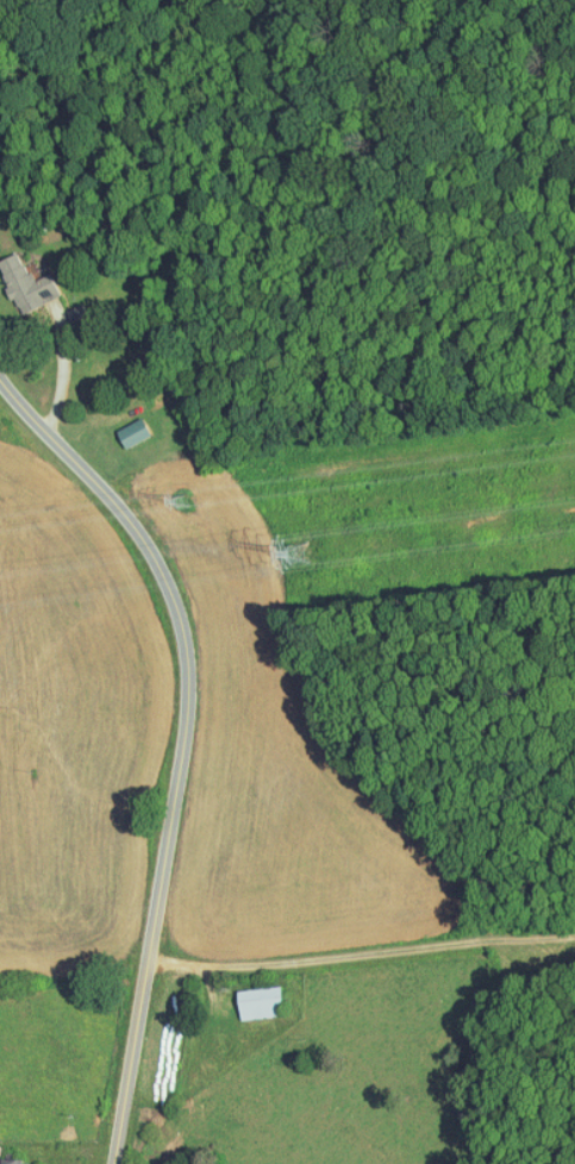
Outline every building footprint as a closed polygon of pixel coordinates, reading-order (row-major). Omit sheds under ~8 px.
[(10,307),(53,291),(42,263),(20,271),(11,247),(0,251),(0,279),(10,307)] [(110,422),(116,440),(145,431),(138,412),(110,422)] [(234,980),(235,1010),(278,1008),(277,979),(234,980)]
